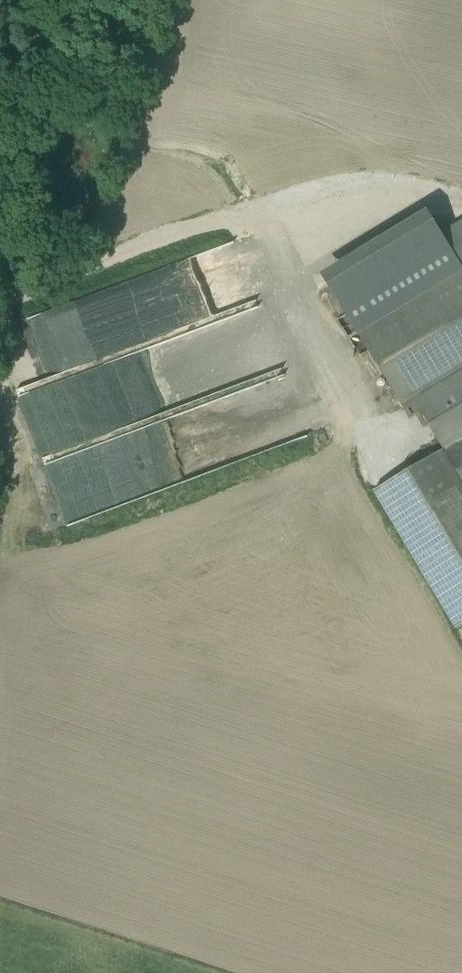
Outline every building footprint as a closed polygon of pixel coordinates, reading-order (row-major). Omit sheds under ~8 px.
[(358,335),(401,406),(413,399),(415,403),(461,375),(461,276),(460,273),(358,335)] [(415,403),(421,413),(446,454),(461,445),(461,375),(415,403)] [(413,399),(401,406),(409,420),(421,413),(415,403),(413,399)] [(198,445),(195,429),(152,438),(154,447),(173,443),(174,450),(198,445)] [(446,454),(461,481),(461,445),(446,454)] [(443,450),(374,491),(456,629),(461,625),(461,483),(443,450)]
